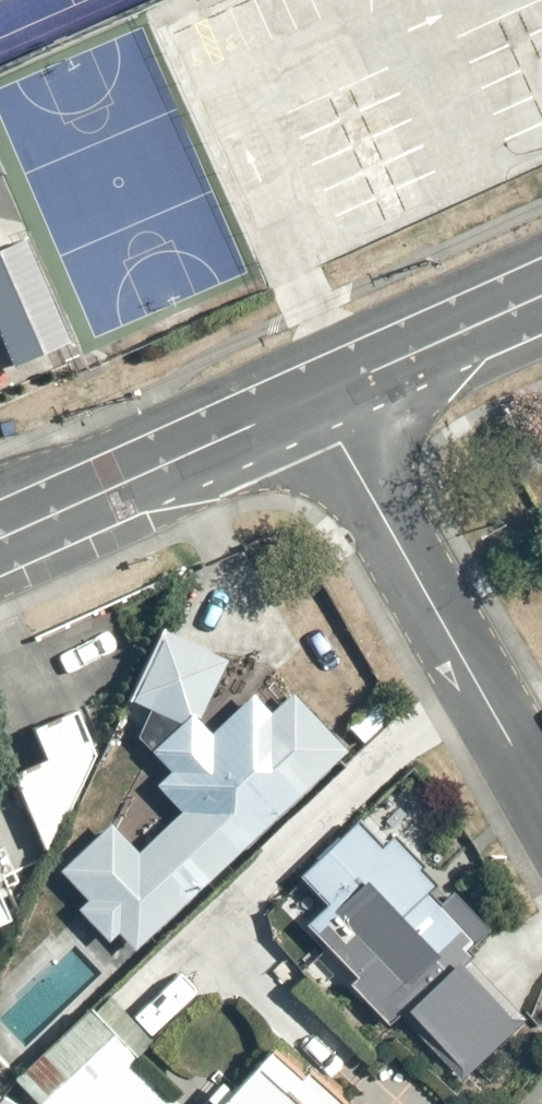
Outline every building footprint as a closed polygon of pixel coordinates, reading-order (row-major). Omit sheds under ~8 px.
[(0,256),(0,335),(16,371),(72,346),(27,244),(0,256)] [(128,700),(152,711),(133,735),(151,752),(170,772),(156,785),(181,810),(139,850),(112,822),(61,871),(88,899),(76,910),(107,942),(118,932),(133,949),(156,927),(160,931),(325,773),(322,769),(343,749),(290,694),(269,715),(250,696),(205,738),(192,725),(227,663),(211,654),(217,644),(180,623),(171,639),(160,633),(128,700)] [(105,745),(82,703),(30,733),(45,758),(9,778),(47,854),(105,745)] [(391,854),(355,818),(297,877),(325,905),(304,926),(313,934),(290,957),(310,976),(330,955),(351,975),(343,984),(389,1029),(448,969),(442,963),(473,932),(448,907),(418,938),(363,884),(391,854)] [(103,998),(16,1081),(38,1103),(167,1103),(153,1089),(159,1083),(133,1055),(146,1042),(139,1034),(147,1026),(124,1002),(115,1011),(103,998)] [(269,1051),(220,1103),(301,1103),(288,1092),(300,1078),(269,1051)]
